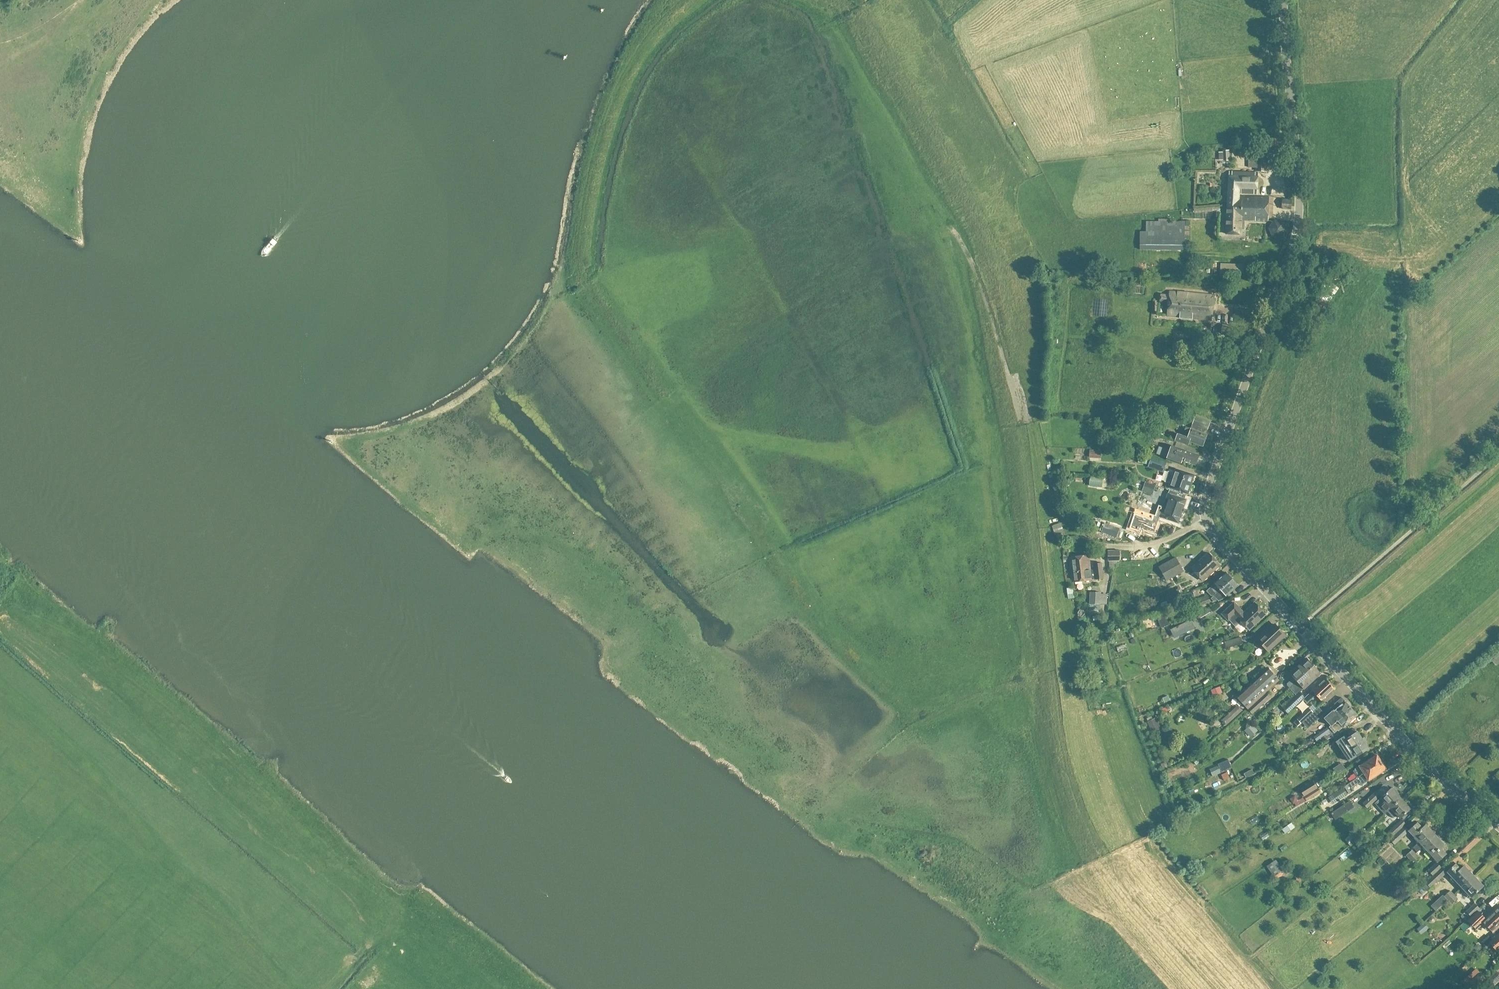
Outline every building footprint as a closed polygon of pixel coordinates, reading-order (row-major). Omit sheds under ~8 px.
[(1230,160),(1229,151),(1229,150),(1222,150),(1222,152),(1219,152),(1219,160),(1223,160),(1223,161),(1230,160)] [(1243,205),(1243,196),(1239,196),(1239,193),(1257,194),(1258,172),(1229,171),(1228,205),(1243,205)] [(1268,221),(1269,197),(1243,196),(1243,205),(1228,205),(1227,234),(1242,235),(1242,220),(1268,221)] [(1291,209),(1291,200),(1283,200),(1283,209),(1291,209)] [(1282,238),(1288,230),(1284,221),(1274,220),(1269,227),(1272,236),(1282,238)] [(1183,222),(1145,223),(1146,250),(1169,249),(1169,244),(1184,244),(1183,222)] [(1244,264),(1233,263),(1221,263),(1220,271),(1233,271),(1243,272),(1244,264)] [(1211,320),(1214,296),(1169,291),(1169,296),(1160,296),(1159,303),(1168,303),(1166,315),(1211,320)] [(1231,336),(1233,326),(1222,324),(1220,334),(1231,336)] [(1205,433),(1206,428),(1207,429),(1210,421),(1195,416),(1191,428),(1186,426),(1183,435),(1177,433),(1175,440),(1188,444),(1189,441),(1202,445),(1206,434),(1205,433)] [(1142,432),(1143,423),(1127,421),(1126,430),(1142,432)] [(1169,431),(1166,437),(1172,439),(1174,433),(1169,431)] [(1199,455),(1177,447),(1177,448),(1172,446),(1167,458),(1180,463),(1181,459),(1195,464),(1199,455)] [(1148,464),(1164,469),(1167,462),(1151,456),(1148,464)] [(1147,466),(1148,460),(1139,458),(1137,464),(1147,466)] [(1191,484),(1194,475),(1175,468),(1174,472),(1168,470),(1166,475),(1191,484)] [(1103,476),(1090,475),(1089,486),(1102,487),(1103,476)] [(1188,493),(1191,484),(1166,475),(1164,481),(1170,483),(1169,487),(1188,493)] [(1056,479),(1051,480),(1055,492),(1060,491),(1056,479)] [(1145,482),(1142,490),(1148,493),(1151,484),(1145,482)] [(1159,498),(1160,490),(1154,489),(1152,497),(1159,498)] [(1178,522),(1186,499),(1184,498),(1185,495),(1169,489),(1168,493),(1160,516),(1178,522)] [(1158,521),(1134,513),(1129,527),(1139,531),(1140,527),(1155,532),(1158,521)] [(1104,523),(1101,532),(1116,537),(1119,528),(1104,523)] [(1052,526),(1055,534),(1064,531),(1061,524),(1057,525),(1057,524),(1052,526)] [(1120,560),(1120,550),(1107,550),(1108,560),(1120,560)] [(1219,566),(1209,552),(1192,565),(1202,579),(1219,566)] [(1090,567),(1088,554),(1068,557),(1071,570),(1090,567)] [(1183,571),(1176,557),(1159,566),(1166,580),(1183,571)] [(1103,576),(1101,562),(1093,563),(1094,569),(1090,570),(1090,567),(1071,570),(1073,582),(1096,579),(1096,578),(1103,576)] [(1214,595),(1232,578),(1227,572),(1208,590),(1214,595)] [(1226,596),(1238,585),(1232,578),(1214,595),(1211,598),(1213,601),(1217,599),(1218,601),(1223,599),(1226,596)] [(1196,596),(1194,590),(1184,594),(1186,599),(1196,596)] [(1100,608),(1100,591),(1090,591),(1090,608),(1100,608)] [(1193,609),(1211,601),(1209,596),(1190,604),(1193,609)] [(1248,629),(1265,614),(1254,602),(1243,612),(1233,602),(1222,613),(1228,619),(1234,613),(1248,629)] [(1198,614),(1200,617),(1212,610),(1210,606),(1198,614)] [(1191,619),(1176,626),(1180,634),(1195,628),(1191,619)] [(1268,650),(1285,635),(1274,624),(1269,628),(1268,627),(1256,638),(1268,650)] [(1241,637),(1224,641),(1226,648),(1243,643),(1241,637)] [(1289,687),(1313,665),(1307,658),(1306,658),(1290,673),(1293,677),(1287,683),(1287,685),(1289,687)] [(1301,691),(1320,673),(1313,665),(1289,687),(1295,694),(1299,690),(1301,691)] [(1248,708),(1279,680),(1268,667),(1237,696),(1248,708)] [(1282,681),(1289,677),(1287,672),(1280,676),(1282,681)] [(1321,699),(1334,687),(1325,678),(1303,698),(1307,703),(1317,694),(1321,699)] [(1219,686),(1210,689),(1213,695),(1222,692),(1219,686)] [(1281,706),(1286,712),(1289,711),(1305,696),(1301,691),(1299,690),(1295,694),(1281,706)] [(1252,713),(1272,695),(1268,691),(1248,709),(1252,713)] [(1331,726),(1351,707),(1342,697),(1335,703),(1335,704),(1322,716),(1324,717),(1324,718),(1331,726)] [(1297,727),(1307,718),(1316,709),(1318,707),(1315,703),(1310,708),(1309,708),(1293,722),(1297,727)] [(1242,710),(1237,704),(1221,719),(1226,725),(1242,710)] [(1343,727),(1358,714),(1351,707),(1331,726),(1329,727),(1334,732),(1338,729),(1339,730),(1343,726),(1343,727)] [(1321,715),(1316,709),(1307,718),(1312,724),(1321,715)] [(1156,717),(1147,722),(1152,732),(1161,727),(1156,717)] [(1272,718),(1270,724),(1276,727),(1279,721),(1272,718)] [(1257,731),(1251,724),(1244,730),(1251,737),(1257,731)] [(1330,731),(1327,727),(1320,732),(1323,736),(1330,731)] [(1342,750),(1362,738),(1357,731),(1345,739),(1343,736),(1336,741),(1342,750)] [(1356,756),(1368,748),(1362,738),(1342,750),(1343,752),(1347,757),(1349,761),(1356,756)] [(1215,739),(1206,747),(1209,751),(1214,746),(1214,747),(1219,743),(1215,739)] [(1381,761),(1376,754),(1352,770),(1354,772),(1350,775),(1351,777),(1348,779),(1350,782),(1381,761)] [(1228,759),(1217,764),(1221,772),(1232,767),(1228,759)] [(1360,785),(1385,768),(1381,761),(1350,782),(1344,786),(1349,793),(1354,790),(1352,787),(1359,783),(1360,785)] [(1313,781),(1299,788),(1304,796),(1317,788),(1313,781)] [(1306,800),(1320,791),(1318,788),(1304,797),(1294,802),(1296,806),(1306,800)] [(1401,798),(1391,788),(1380,797),(1384,801),(1378,807),(1384,814),(1386,811),(1401,798)] [(1366,807),(1379,796),(1375,791),(1362,803),(1366,807)] [(1400,818),(1410,808),(1401,798),(1386,811),(1392,818),(1397,814),(1400,818)] [(1328,799),(1322,802),(1326,809),(1332,805),(1328,799)] [(1336,819),(1353,807),(1349,801),(1331,813),(1336,819)] [(1388,831),(1393,835),(1404,825),(1405,823),(1401,819),(1388,831)] [(1291,822),(1282,829),(1285,834),(1295,827),(1291,822)] [(1417,851),(1423,845),(1435,835),(1425,825),(1421,828),(1417,823),(1409,830),(1414,836),(1412,837),(1417,842),(1412,847),(1417,851)] [(1409,830),(1404,825),(1393,835),(1389,839),(1394,844),(1409,830)] [(1353,830),(1344,838),(1350,844),(1359,836),(1353,830)] [(1440,849),(1444,845),(1435,835),(1423,845),(1427,850),(1426,851),(1431,856),(1437,861),(1445,854),(1440,849)] [(1384,859),(1391,854),(1385,847),(1379,852),(1384,859)] [(1406,854),(1409,858),(1416,853),(1412,849),(1406,854)] [(1419,856),(1416,853),(1409,858),(1413,862),(1419,856)] [(1274,861),(1266,866),(1273,876),(1281,871),(1274,861)] [(1437,871),(1441,867),(1436,862),(1427,870),(1432,876),(1437,871)] [(1461,887),(1473,876),(1463,866),(1460,869),(1455,864),(1447,871),(1452,877),(1450,878),(1456,884),(1457,882),(1461,887)] [(1425,882),(1430,888),(1446,873),(1441,867),(1437,871),(1432,876),(1425,882)] [(1471,897),(1482,886),(1473,876),(1461,887),(1465,891),(1463,892),(1468,898),(1470,896),(1471,897)] [(1448,900),(1453,894),(1450,890),(1444,896),(1448,900)] [(1451,904),(1457,898),(1453,894),(1448,900),(1451,904)] [(1470,916),(1479,908),(1474,903),(1465,911),(1470,916)] [(1498,927),(1498,905),(1485,918),(1478,911),(1467,920),(1477,930),(1484,923),(1485,924),(1485,929),(1489,929),(1493,933),(1498,927)] [(1488,942),(1496,950),(1498,948),(1498,932),(1488,942)] [(1479,986),(1482,988),(1490,988),(1498,981),(1498,974),(1496,970),(1479,986)] [(1480,972),(1468,982),(1474,988),(1486,978),(1480,972)]
